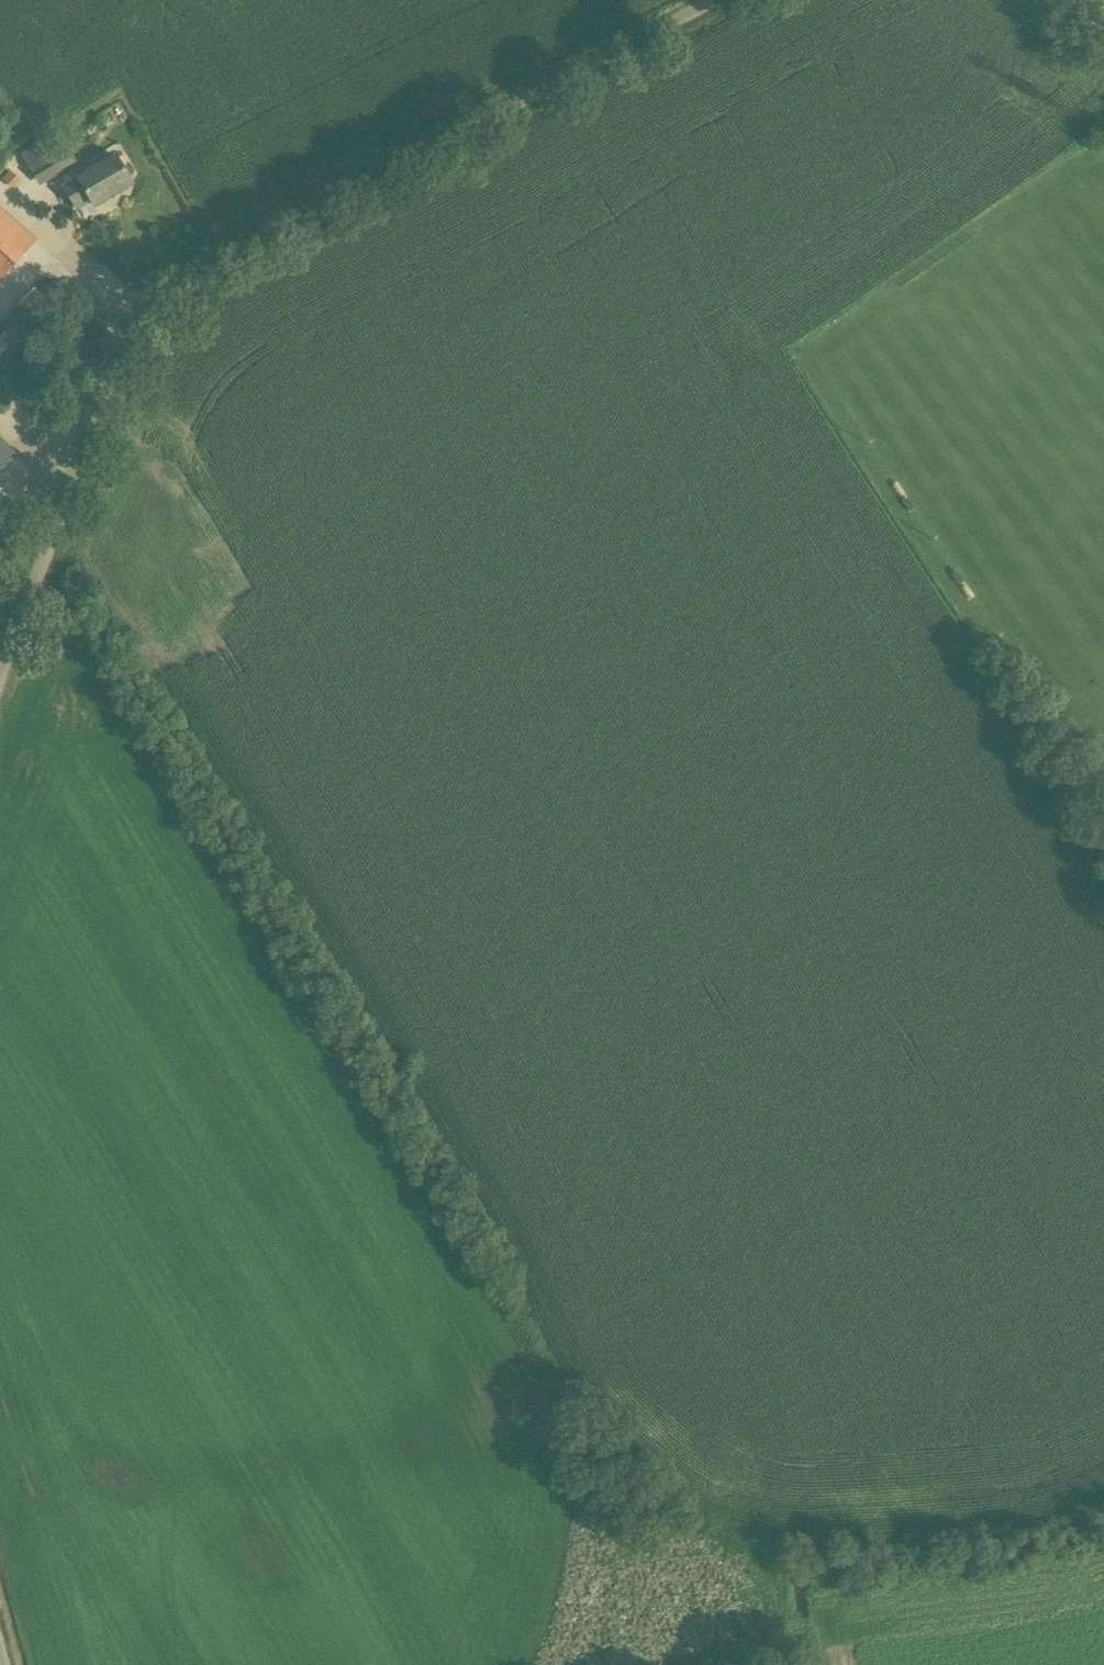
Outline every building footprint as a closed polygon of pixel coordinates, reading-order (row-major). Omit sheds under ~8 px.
[(20,154),(40,186),(77,163),(67,146),(54,153),(45,139),(20,154)] [(133,185),(117,156),(64,186),(77,210),(92,202),(95,207),(133,185)] [(37,241),(0,208),(0,282),(37,241)] [(21,305),(40,321),(53,306),(34,290),(21,305)] [(19,456),(0,437),(0,474),(19,456)]
